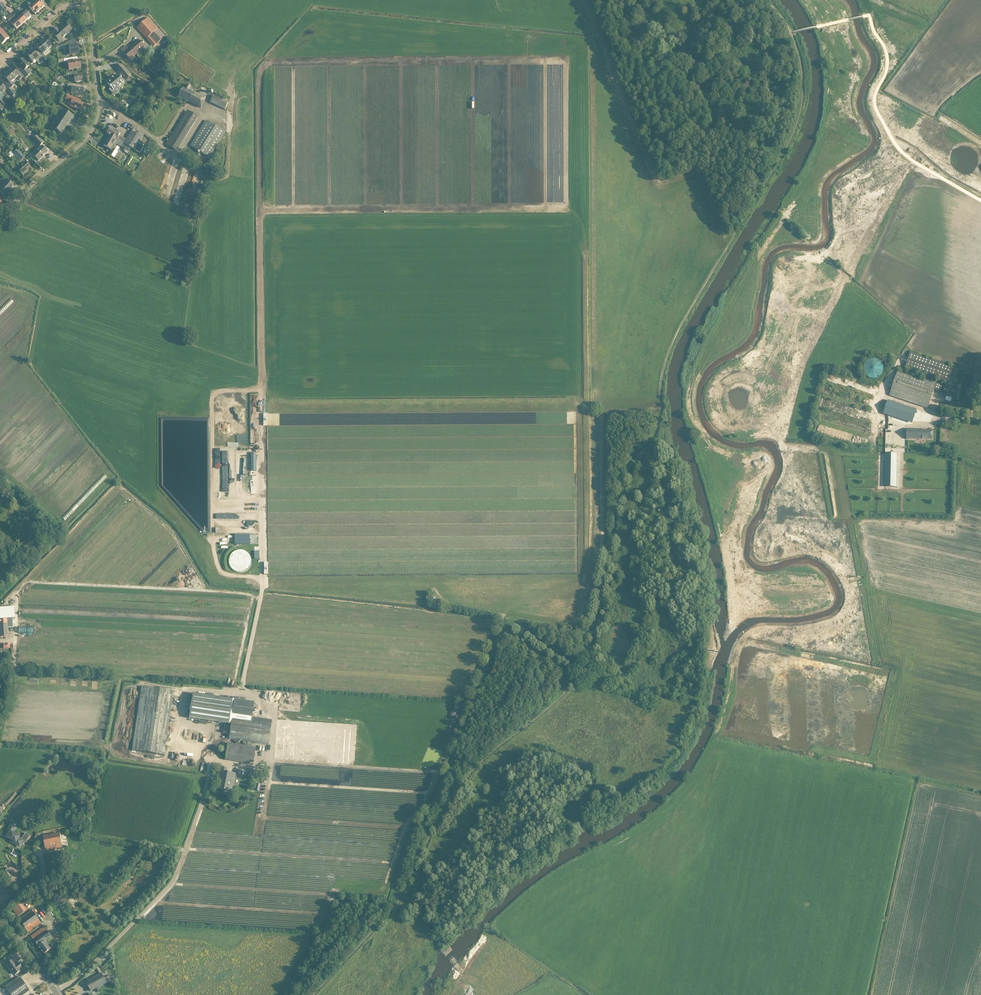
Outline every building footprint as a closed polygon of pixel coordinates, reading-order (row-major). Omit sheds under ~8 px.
[(33,3),(40,11),(45,6),(40,1),(42,0),(37,0),(33,3)] [(31,10),(35,15),(40,11),(33,3),(29,7),(27,5),(24,7),(29,12),(31,10)] [(31,17),(24,8),(22,10),(21,9),(18,12),(19,13),(26,21),(31,17)] [(16,14),(13,17),(14,17),(21,26),(26,21),(19,13),(17,14),(16,14)] [(12,18),(8,21),(17,30),(21,26),(14,17),(12,19),(12,18)] [(164,37),(148,18),(136,28),(152,47),(164,37)] [(54,35),(59,42),(72,30),(66,24),(59,30),(57,28),(52,32),(54,35)] [(5,34),(0,39),(0,43),(2,45),(9,39),(5,34)] [(77,45),(76,38),(66,43),(66,47),(69,46),(70,55),(79,54),(78,45),(77,45)] [(41,52),(39,54),(42,57),(45,59),(46,58),(43,54),(51,46),(45,39),(42,41),(42,42),(37,47),(41,52)] [(124,53),(129,60),(144,47),(139,40),(124,53)] [(29,60),(31,62),(31,61),(33,63),(36,61),(38,64),(41,64),(45,60),(45,59),(42,57),(39,54),(39,53),(37,55),(32,50),(27,55),(29,58),(30,59),(29,60)] [(81,63),(80,63),(80,60),(78,60),(78,57),(64,59),(64,62),(67,62),(67,64),(68,64),(69,70),(81,68),(81,66),(82,65),(81,63)] [(25,70),(29,66),(23,59),(17,64),(19,66),(17,68),(26,78),(29,75),(25,70)] [(159,63),(156,71),(161,74),(165,66),(159,63)] [(121,78),(120,78),(120,77),(123,75),(126,79),(131,75),(124,67),(122,66),(118,69),(119,71),(121,74),(119,76),(118,75),(117,75),(118,75),(114,78),(114,77),(111,80),(111,81),(108,83),(107,83),(110,86),(110,87),(111,88),(111,87),(113,91),(114,90),(123,82),(124,82),(121,79),(121,78)] [(19,80),(24,76),(18,70),(16,72),(12,68),(8,72),(15,80),(17,77),(19,80)] [(12,82),(15,80),(8,72),(3,77),(7,80),(5,82),(10,88),(14,85),(12,82)] [(68,75),(70,75),(71,80),(75,79),(75,83),(83,81),(82,74),(77,75),(77,72),(70,73),(67,73),(68,75)] [(71,92),(71,93),(78,94),(77,95),(83,96),(84,89),(81,88),(81,86),(68,84),(67,87),(72,88),(72,90),(71,90),(70,90),(70,91),(71,92)] [(184,88),(183,87),(178,97),(201,108),(206,97),(193,90),(192,92),(189,90),(191,86),(187,84),(184,88)] [(13,96),(15,94),(10,88),(7,90),(13,96)] [(80,103),(81,100),(66,95),(65,99),(72,101),(70,108),(74,110),(75,108),(81,110),(83,103),(80,103)] [(210,102),(225,109),(228,102),(214,95),(210,102)] [(120,106),(128,112),(130,109),(128,108),(129,105),(127,104),(125,105),(122,103),(120,106)] [(61,134),(73,116),(60,108),(55,115),(56,116),(50,125),(53,127),(53,128),(61,134)] [(185,113),(166,144),(175,150),(177,151),(178,149),(196,121),(197,118),(198,117),(187,110),(186,112),(185,113)] [(225,132),(206,121),(190,146),(198,151),(196,153),(199,155),(201,153),(209,158),(225,132)] [(111,127),(107,134),(110,135),(123,143),(131,147),(135,150),(135,149),(137,150),(139,150),(140,148),(137,146),(139,142),(142,138),(144,135),(133,129),(132,132),(127,140),(120,136),(120,137),(118,136),(119,136),(121,133),(111,127)] [(35,157),(39,161),(48,152),(42,146),(41,145),(44,142),(38,136),(34,132),(32,134),(35,138),(33,140),(39,147),(40,148),(33,155),(34,156),(33,156),(35,158),(35,157)] [(110,135),(104,145),(108,148),(110,149),(112,150),(109,155),(114,157),(119,160),(122,154),(115,150),(114,149),(117,144),(118,145),(121,147),(123,143),(110,135)] [(23,175),(31,168),(26,162),(22,159),(25,157),(15,147),(11,151),(20,161),(19,161),(23,165),(18,170),(23,175)] [(0,189),(0,193),(6,197),(10,193),(9,192),(14,186),(7,180),(3,184),(4,184),(0,189)] [(953,366),(910,352),(905,367),(948,382),(953,366)] [(867,361),(866,362),(865,363),(864,365),(864,366),(864,367),(863,368),(863,369),(863,370),(864,372),(864,373),(865,374),(865,375),(866,376),(867,377),(868,378),(869,378),(870,379),(872,379),(873,379),(875,379),(876,379),(878,378),(879,378),(880,377),(881,376),(882,374),(883,374),(883,372),(884,371),(884,370),(884,369),(884,368),(883,366),(883,365),(882,363),(881,362),(880,361),(879,360),(877,359),(876,359),(874,359),(873,359),(871,359),(870,360),(868,360),(867,361)] [(897,370),(889,395),(928,408),(934,390),(942,393),(944,386),(897,370)] [(978,390),(980,383),(980,378),(975,376),(970,387),(978,390)] [(960,392),(958,391),(959,389),(946,385),(943,395),(957,399),(960,392)] [(883,414),(906,421),(907,419),(913,421),(916,410),(888,400),(883,414)] [(920,439),(932,439),(932,430),(920,430),(920,429),(906,429),(906,439),(920,439)] [(893,454),(885,454),(884,487),(896,487),(897,456),(892,456),(893,454)] [(250,544),(250,534),(235,534),(235,544),(250,544)] [(24,542),(20,544),(25,550),(35,543),(31,539),(25,543),(24,542)] [(183,569),(175,574),(178,579),(186,574),(183,569)] [(438,606),(441,599),(428,594),(425,600),(438,606)] [(0,620),(0,637),(8,637),(8,628),(13,628),(12,619),(0,620)] [(141,686),(132,751),(164,755),(173,691),(141,686)] [(280,686),(279,706),(286,706),(287,700),(289,700),(290,697),(287,697),(287,694),(285,694),(285,686),(280,686)] [(193,693),(189,718),(231,724),(229,739),(268,745),(272,720),(252,717),(254,702),(245,701),(245,698),(235,697),(235,699),(193,693)] [(451,717),(458,718),(461,704),(454,703),(451,717)] [(285,733),(283,759),(348,763),(351,730),(345,729),(345,737),(285,733)] [(226,754),(225,760),(248,764),(248,762),(253,762),(256,748),(255,748),(256,745),(248,743),(247,747),(228,743),(227,749),(225,749),(224,753),(226,754)] [(224,793),(228,794),(229,791),(232,792),(235,774),(226,772),(226,769),(221,767),(218,780),(221,781),(219,789),(218,789),(224,790),(224,793)] [(11,842),(17,845),(18,843),(21,845),(23,840),(18,837),(19,836),(12,832),(15,827),(11,825),(6,834),(8,835),(7,837),(12,840),(11,842)] [(59,834),(43,837),(46,850),(62,847),(59,834)] [(13,877),(6,867),(0,871),(7,881),(13,877)] [(21,904),(13,910),(18,916),(26,911),(21,904)] [(19,920),(28,933),(41,923),(31,910),(19,920)] [(51,949),(49,946),(54,941),(44,927),(31,937),(38,946),(38,947),(44,954),(51,949)] [(15,975),(20,971),(19,970),(22,968),(19,963),(16,965),(12,960),(7,964),(15,975)] [(101,973),(85,982),(91,991),(107,983),(101,973)] [(6,988),(11,994),(24,994),(30,991),(21,978),(6,988)]
